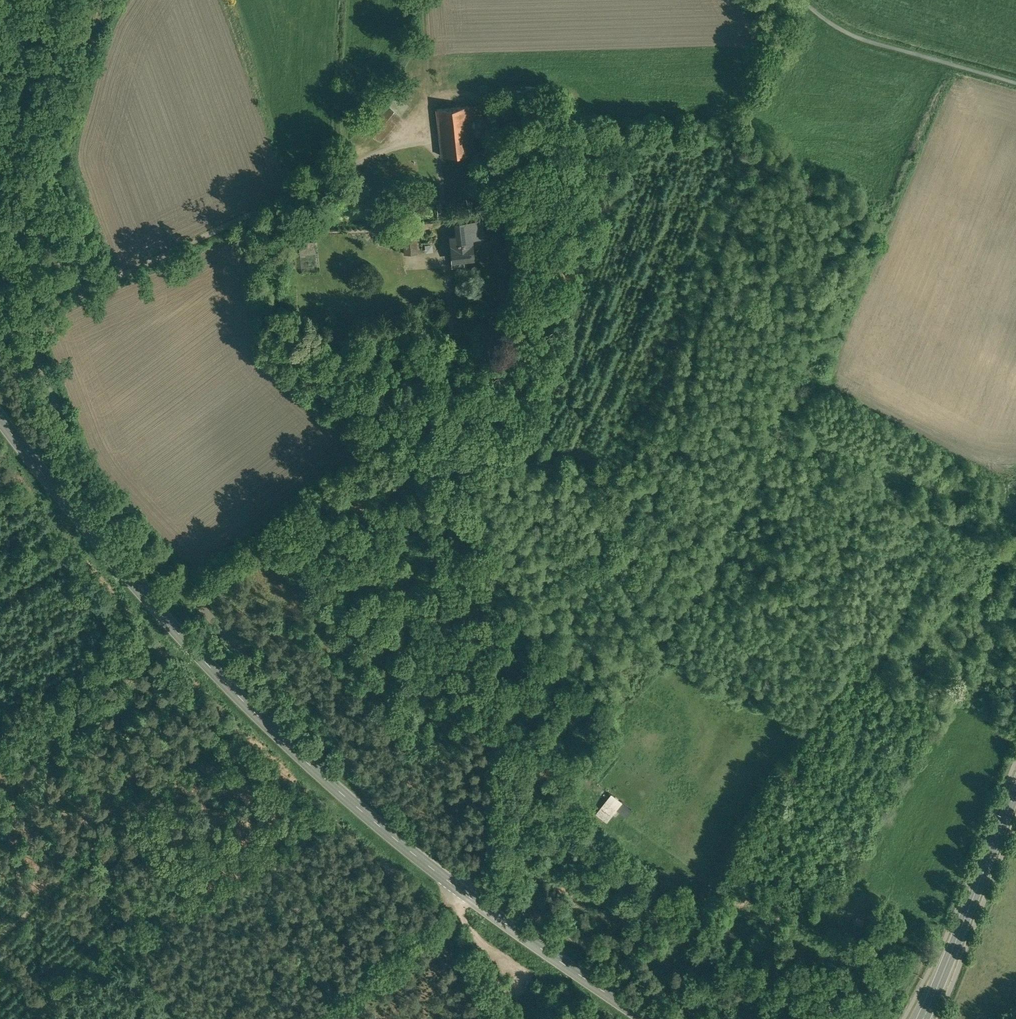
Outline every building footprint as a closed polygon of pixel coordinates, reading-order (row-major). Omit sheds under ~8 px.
[(468,106),(437,109),(442,156),(473,152),(468,106)] [(385,134),(372,123),(367,130),(380,141),(385,134)] [(462,162),(443,165),(445,182),(465,179),(465,178),(478,177),(477,172),(480,171),(479,165),(476,165),(475,160),(462,162)] [(481,221),(466,223),(467,234),(472,234),(472,237),(483,236),(481,221)] [(467,234),(451,236),(452,245),(453,245),(455,260),(474,258),(472,237),(472,234),(467,234)] [(612,794),(596,815),(608,823),(618,810),(628,817),(633,810),(612,794)] [(814,1016),(818,1018),(821,1018),(828,1009),(822,1004),(814,1016)]
